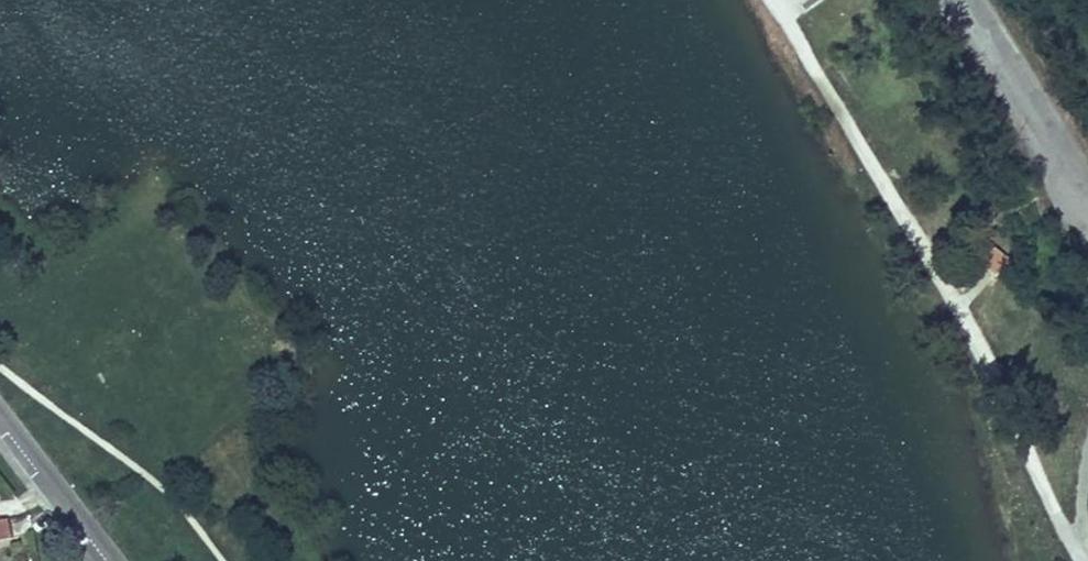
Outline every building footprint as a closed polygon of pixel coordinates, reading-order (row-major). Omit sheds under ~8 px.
[(12,539),(8,521),(0,522),(0,542),(12,539)]
